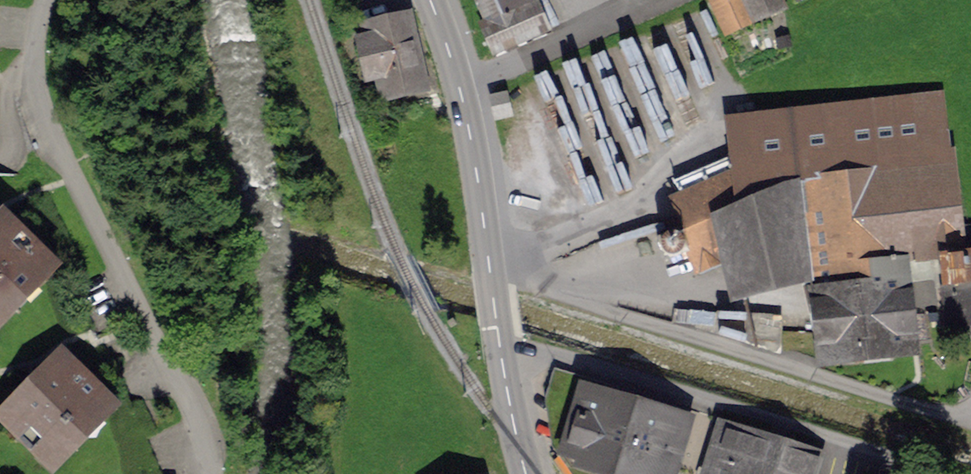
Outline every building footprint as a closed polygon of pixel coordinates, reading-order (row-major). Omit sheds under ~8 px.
[(550,29),(537,0),(516,9),(512,0),(478,0),(487,21),(481,24),(493,53),(550,29)] [(713,4),(725,31),(783,6),(780,0),(722,0),(713,4)] [(692,68),(716,61),(699,10),(676,18),(692,68)] [(373,38),(386,96),(422,88),(410,36),(400,15),(364,23),(368,39),(373,38)] [(945,286),(970,284),(970,229),(956,231),(938,95),(736,119),(740,159),(735,161),(740,173),(679,199),(688,219),(678,224),(698,270),(732,255),(741,294),(819,275),(821,292),(901,283),(898,262),(941,256),(945,286)] [(597,206),(594,186),(562,190),(565,210),(597,206)] [(0,225),(0,314),(49,265),(4,220),(0,225)] [(908,345),(901,283),(821,292),(828,354),(908,345)] [(945,286),(949,321),(970,319),(970,284),(945,286)] [(697,314),(674,310),(673,321),(696,325),(696,327),(780,354),(783,319),(697,314)] [(63,360),(7,416),(52,461),(108,404),(63,360)] [(714,418),(686,409),(681,424),(647,414),(651,399),(564,372),(556,401),(562,442),(584,473),(697,473),(714,418)] [(722,430),(708,473),(815,473),(819,460),(722,430)]
